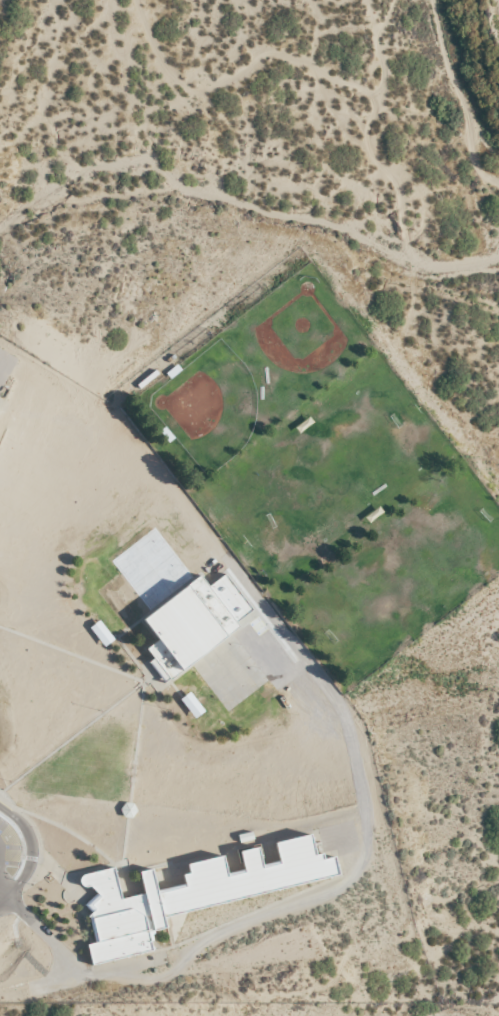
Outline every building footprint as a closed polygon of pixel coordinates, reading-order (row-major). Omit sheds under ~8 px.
[(160,642),(148,650),(170,682),(242,632),(203,574),(142,616),(160,642)] [(140,868),(144,894),(122,898),(116,869),(85,874),(87,884),(94,883),(97,900),(89,902),(97,944),(90,946),(93,966),(160,954),(156,932),(169,930),(166,913),(231,902),(227,878),(271,870),(274,885),(334,874),(330,852),(314,855),(311,837),(140,868)]
